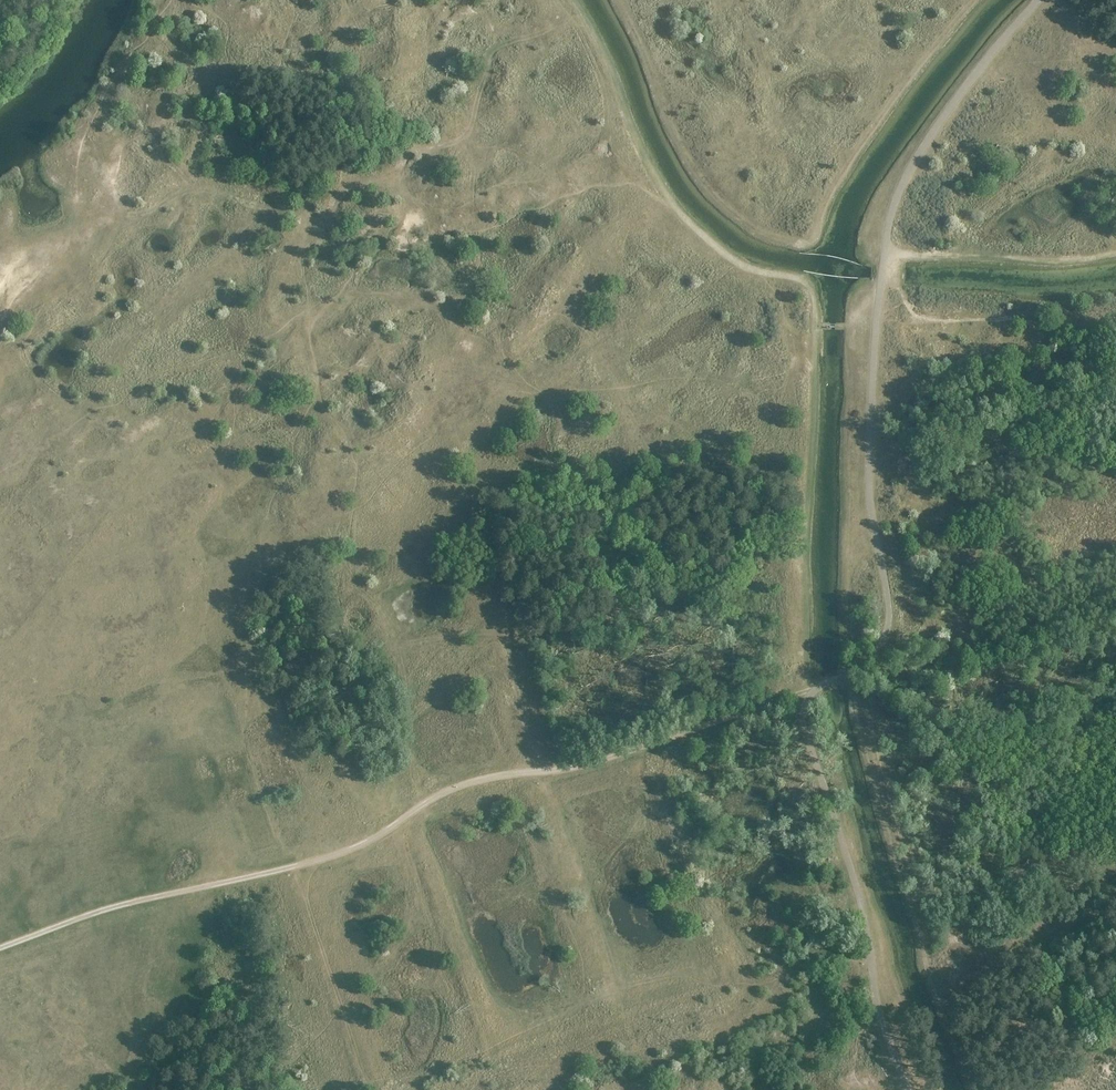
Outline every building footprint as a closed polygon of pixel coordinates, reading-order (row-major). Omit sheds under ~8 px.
[(248,864),(249,870),(266,866),(265,860),(248,864)]
